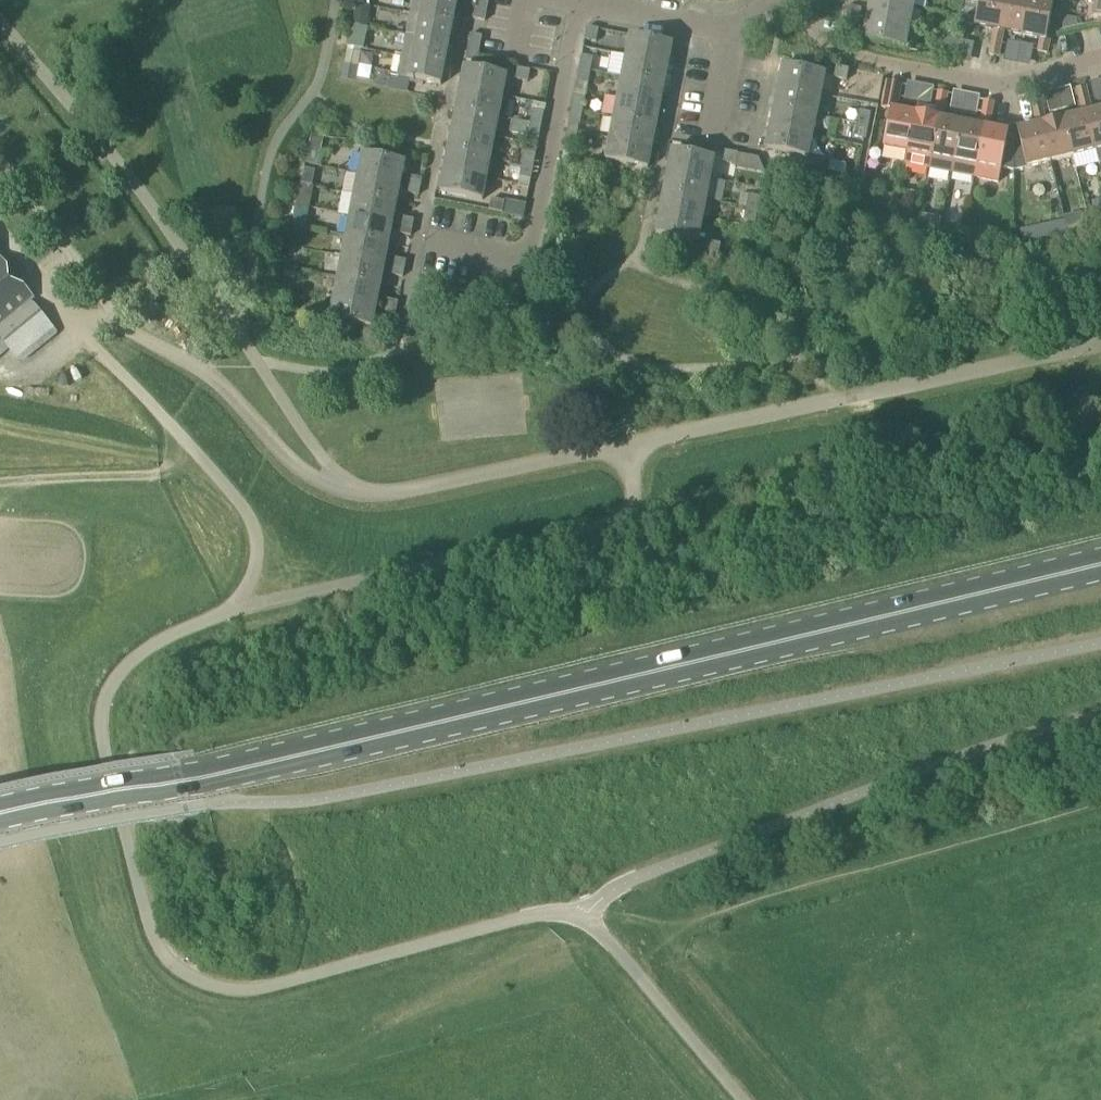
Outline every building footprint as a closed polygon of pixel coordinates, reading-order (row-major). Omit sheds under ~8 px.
[(410,16),(452,25),(456,4),(437,0),(413,0),(410,16)] [(476,8),(487,10),(489,0),(477,0),(476,8)] [(866,21),(909,29),(913,8),(871,0),(870,0),(866,21)] [(913,8),(914,0),(871,0),(913,8)] [(1005,0),(980,0),(979,7),(967,5),(963,25),(975,27),(994,31),(999,32),(1005,0)] [(999,32),(994,31),(992,44),(1001,46),(1003,33),(1022,37),(1029,0),(1005,0),(999,32)] [(1022,37),(1040,40),(1038,53),(1047,55),(1049,42),(1046,42),(1053,3),(1036,0),(1029,0),(1022,37)] [(1093,19),(1100,21),(1100,0),(1096,0),(1093,19)] [(487,10),(476,8),(473,20),(484,23),(487,10)] [(848,8),(847,17),(859,19),(861,10),(848,8)] [(410,16),(406,37),(448,45),(452,25),(410,16)] [(859,19),(847,17),(845,24),(858,26),(859,19)] [(866,21),(862,41),(905,50),(909,29),(866,21)] [(595,43),(598,30),(587,28),(584,41),(595,43)] [(470,36),(468,49),(479,51),(481,38),(470,36)] [(630,36),(625,58),(668,66),(672,45),(630,36)] [(406,37),(402,58),(444,66),(448,45),(406,37)] [(948,38),(943,59),(956,62),(960,40),(948,38)] [(1001,46),(992,44),(989,56),(994,57),(998,58),(1001,46)] [(479,51),(468,49),(465,61),(476,64),(479,51)] [(581,57),(579,70),(590,72),(592,59),(581,57)] [(444,66),(402,58),(398,78),(440,87),(444,66)] [(625,58),(621,78),(664,87),(668,66),(625,58)] [(343,65),(341,77),(340,81),(355,84),(356,79),(358,68),(347,66),(343,65)] [(783,66),(778,88),(821,96),(825,75),(783,66)] [(464,68),(460,90),(502,98),(506,76),(464,68)] [(846,82),(848,71),(835,68),(833,79),(846,82)] [(530,72),(517,69),(515,80),(528,83),(530,72)] [(590,72),(579,70),(576,83),(587,85),(590,72)] [(388,86),(390,77),(390,74),(377,72),(375,83),(388,86)] [(621,78),(617,99),(660,107),(664,87),(621,78)] [(891,110),(891,109),(896,110),(901,85),(886,82),(881,108),(891,110)] [(778,88),(774,108),(816,117),(821,96),(778,88)] [(1076,90),(1079,102),(1089,100),(1086,88),(1081,89),(1076,90)] [(460,90),(456,110),(498,118),(502,98),(460,90)] [(938,93),(936,105),(945,107),(947,95),(943,94),(938,93)] [(573,98),(571,111),(582,113),(584,100),(573,98)] [(617,99),(613,119),(656,128),(660,107),(617,99)] [(1034,113),(1043,111),(1040,99),(1035,100),(1031,101),(1034,113)] [(1079,102),(1082,115),(1087,114),(1096,152),(1097,151),(1100,164),(1100,110),(1092,113),(1089,100),(1079,102)] [(984,102),(982,114),(991,116),(994,104),(989,103),(984,102)] [(938,119),(943,120),(945,107),(936,105),(933,118),(915,114),(907,152),(905,166),(928,171),(938,119)] [(774,108),(770,129),(812,137),(816,117),(774,108)] [(891,110),(883,148),(907,152),(915,114),(896,110),(891,109),(891,110)] [(456,110),(452,130),(494,139),(498,118),(456,110)] [(582,113),(571,111),(568,124),(579,126),(582,113)] [(1013,150),(1014,172),(1026,168),(1050,163),(1041,125),(1046,124),(1043,111),(1034,113),(1036,126),(1017,131),(1021,148),(1013,150)] [(532,112),(530,124),(541,126),(543,114),(532,112)] [(859,112),(857,125),(868,127),(870,114),(859,112)] [(991,116),(982,114),(980,127),(984,128),(974,180),(998,185),(1001,169),(1014,172),(1013,150),(1005,148),(1008,132),(989,129),(991,116)] [(1064,119),(1073,157),(1096,152),(1087,114),(1082,115),(1064,119)] [(613,119),(609,140),(652,148),(656,128),(613,119)] [(961,123),(943,120),(938,119),(928,171),(951,175),(961,123)] [(1050,163),(1073,157),(1064,119),(1046,124),(1041,125),(1050,163)] [(512,134),(527,137),(538,139),(541,126),(530,124),(530,125),(514,122),(512,134)] [(980,127),(961,123),(951,175),(974,180),(984,128),(980,127)] [(868,127),(857,125),(854,138),(865,140),(868,127)] [(812,137),(770,129),(765,150),(808,159),(812,137)] [(452,130),(448,151),(490,159),(494,139),(452,130)] [(311,149),(308,165),(318,167),(321,151),(323,139),(313,137),(311,149)] [(574,155),(576,142),(565,140),(562,153),(574,155)] [(652,148),(609,140),(605,161),(648,170),(652,148)] [(448,151),(444,171),(486,180),(490,159),(448,151)] [(672,151),(667,172),(710,181),(714,159),(672,151)] [(735,166),(737,154),(724,152),(722,163),(735,166)] [(524,153),(522,165),(533,167),(535,155),(524,153)] [(362,154),(358,176),(400,184),(404,163),(362,154)] [(828,172),(830,160),(817,158),(815,169),(828,172)] [(533,167),(522,165),(519,178),(530,180),(533,167)] [(497,184),(508,187),(511,169),(500,167),(497,184)] [(486,180),(444,171),(439,193),(482,201),(486,180)] [(329,189),(332,175),(318,172),(315,185),(329,189)] [(667,172),(663,193),(706,201),(710,181),(667,172)] [(358,176),(354,197),(396,205),(400,184),(358,176)] [(409,178),(407,186),(420,188),(421,180),(409,178)] [(420,188),(407,186),(406,194),(418,196),(420,188)] [(663,193),(659,213),(702,222),(706,201),(663,193)] [(296,206),(309,209),(312,198),(298,196),(296,206)] [(748,196),(746,209),(757,211),(759,198),(748,196)] [(354,197),(350,217),(392,225),(396,205),(354,197)] [(1095,219),(1100,217),(1100,199),(1091,202),(1095,219)] [(504,213),(503,215),(524,219),(526,207),(493,201),(491,211),(504,213)] [(296,206),(291,226),(305,229),(309,209),(296,206)] [(757,211),(746,209),(743,222),(755,224),(757,211)] [(702,222),(659,213),(655,235),(698,243),(702,222)] [(919,215),(918,220),(914,236),(937,241),(939,228),(941,219),(919,215)] [(350,217),(346,237),(388,246),(392,225),(350,217)] [(891,232),(893,220),(879,217),(877,229),(891,232)] [(401,218),(399,227),(412,229),(413,221),(401,218)] [(1022,244),(1042,240),(1039,226),(1019,230),(1022,244)] [(412,229),(399,227),(398,235),(410,237),(412,229)] [(954,231),(939,228),(937,241),(951,244),(954,231)] [(346,237),(342,258),(384,266),(388,246),(346,237)] [(718,256),(720,245),(707,242),(705,253),(718,256)] [(9,350),(21,365),(58,334),(31,302),(35,300),(0,258),(0,358),(9,350)] [(342,258),(338,278),(380,287),(384,266),(342,258)] [(393,260),(391,268),(404,270),(405,262),(393,260)] [(404,270),(391,268),(390,276),(402,278),(404,270)] [(338,278),(334,299),(376,307),(380,287),(338,278)] [(376,307),(334,299),(329,320),(372,329),(376,307)] [(385,300),(383,309),(396,311),(397,303),(385,300)] [(396,311),(383,309),(382,317),(394,319),(396,311)]
